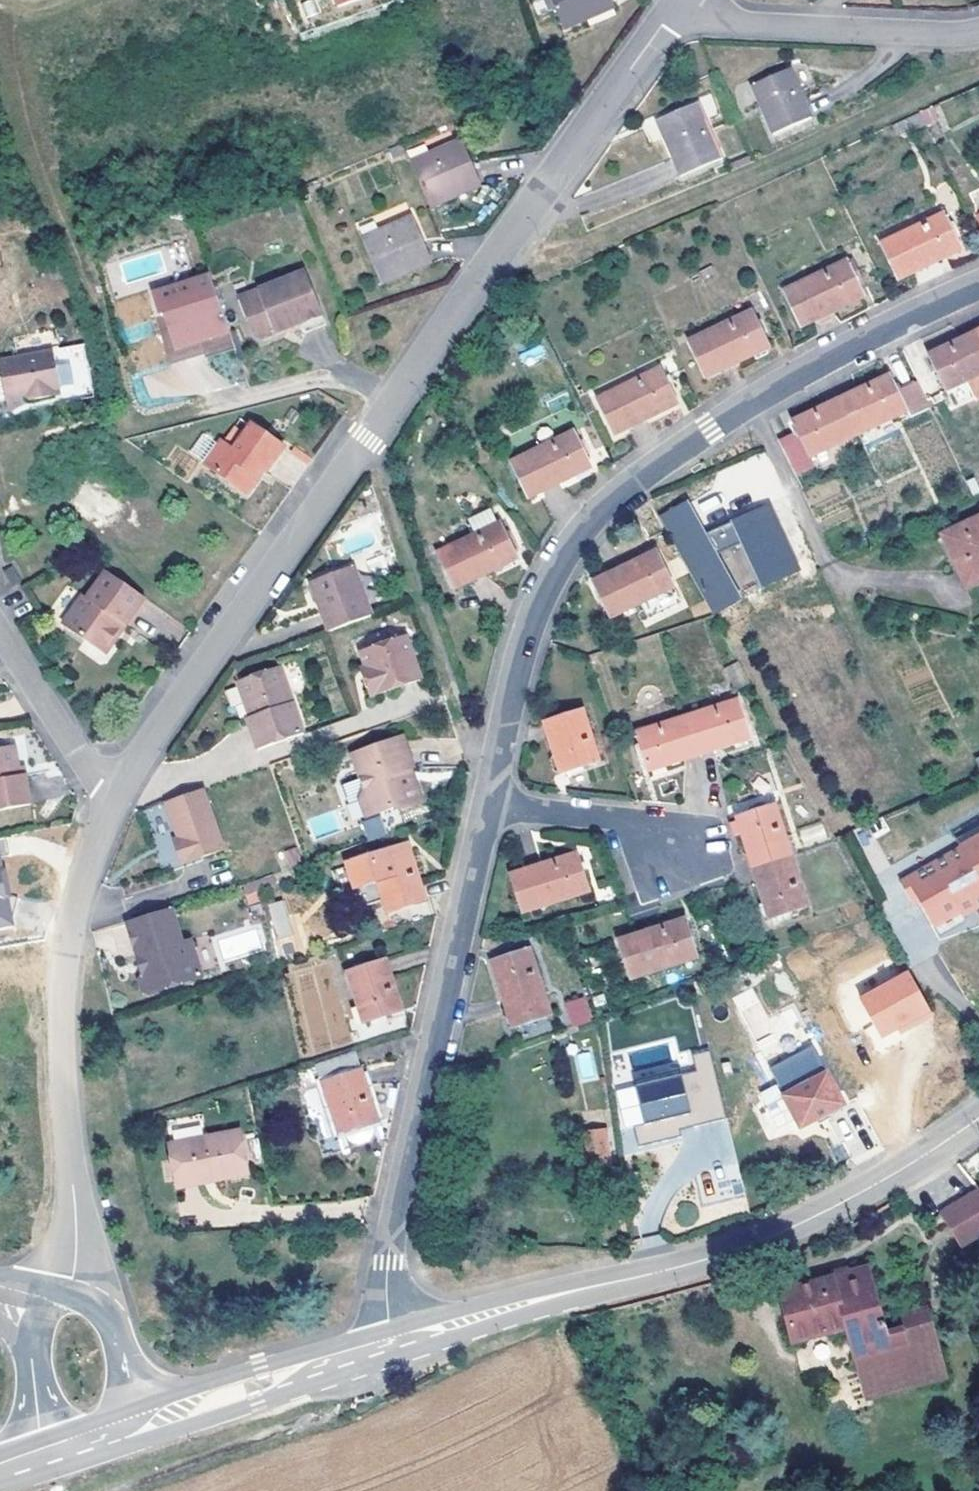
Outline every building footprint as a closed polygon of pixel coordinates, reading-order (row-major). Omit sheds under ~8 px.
[(589,20),(587,14),(615,3),(613,0),(552,0),(565,30),(589,20)] [(587,14),(589,20),(617,9),(615,3),(587,14)] [(790,68),(753,84),(774,133),(812,117),(790,68)] [(700,103),(658,121),(681,175),(723,158),(700,103)] [(933,106),(920,112),(926,126),(940,120),(933,106)] [(926,126),(920,112),(893,125),(899,138),(926,126)] [(462,139),(411,161),(431,207),(455,197),(451,191),(479,179),(462,139)] [(727,164),(728,169),(747,161),(745,156),(727,164)] [(479,179),(451,191),(455,197),(482,185),(479,179)] [(944,212),(881,243),(898,281),(933,264),(962,250),(944,212)] [(404,274),(401,267),(430,255),(413,216),(363,238),(383,283),(404,274)] [(430,255),(401,267),(404,274),(433,262),(430,255)] [(848,259),(784,290),(801,327),(828,314),(866,297),(848,259)] [(306,269),(239,296),(253,333),(262,337),(302,321),(306,332),(327,322),(306,269)] [(202,343),(230,332),(222,310),(208,276),(152,298),(161,321),(166,318),(178,350),(202,341),(202,343)] [(754,310),(690,341),(707,378),(730,367),(771,347),(754,310)] [(977,332),(957,342),(930,355),(947,391),(978,376),(978,335),(977,332)] [(530,368),(546,352),(535,342),(520,358),(530,368)] [(38,400),(54,397),(53,391),(61,390),(53,350),(0,360),(0,365),(7,399),(27,396),(37,394),(38,400)] [(660,367),(598,399),(616,435),(679,403),(660,367)] [(871,384),(842,397),(860,435),(907,413),(910,422),(931,412),(918,385),(898,394),(890,375),(871,384)] [(29,402),(38,400),(37,394),(27,396),(29,402)] [(792,467),(810,459),(860,435),(842,397),(819,408),(794,420),(799,431),(780,441),(792,467)] [(267,471),(285,444),(251,422),(235,446),(223,438),(206,464),(245,489),(260,467),(267,471)] [(575,430),(512,462),(530,498),(592,467),(575,430)] [(815,468),(810,459),(792,467),(796,477),(815,468)] [(253,493),(267,471),(260,467),(245,489),(253,493)] [(711,614),(741,598),(688,498),(659,513),(711,614)] [(761,588),(801,568),(767,501),(707,531),(718,552),(738,542),(761,588)] [(499,523),(492,508),(470,518),(477,534),(499,523)] [(946,535),(967,584),(978,579),(978,520),(946,535)] [(502,522),(499,523),(477,534),(438,552),(455,588),(518,557),(502,522)] [(657,550),(594,581),(612,617),(675,586),(657,550)] [(322,611),(329,631),(374,614),(356,564),(317,578),(329,608),(322,611)] [(13,588),(21,583),(11,568),(3,572),(13,588)] [(127,627),(146,599),(107,572),(89,598),(85,595),(64,623),(101,651),(121,623),(127,627)] [(311,580),(322,611),(329,608),(317,578),(311,580)] [(107,656),(127,627),(121,623),(101,651),(107,656)] [(367,678),(362,679),(367,698),(419,683),(407,638),(360,651),(364,668),(367,678)] [(246,717),(257,749),(303,732),(281,667),(238,682),(245,702),(250,701),(254,714),(246,717)] [(359,669),(362,679),(367,678),(364,668),(359,669)] [(739,698),(689,714),(701,754),(738,743),(751,739),(739,698)] [(584,710),(545,722),(561,773),(600,761),(584,710)] [(701,754),(689,714),(637,731),(649,771),(671,764),(701,754)] [(421,802),(411,778),(406,780),(403,770),(408,769),(413,767),(398,734),(347,755),(363,790),(360,799),(369,818),(394,808),(401,809),(421,802)] [(19,770),(21,769),(17,747),(0,750),(0,813),(34,807),(28,776),(20,777),(19,770)] [(21,769),(19,770),(20,777),(28,776),(26,768),(21,769)] [(411,778),(408,769),(403,770),(406,780),(411,778)] [(224,849),(202,787),(164,801),(181,845),(174,847),(180,864),(224,849)] [(753,869),(793,855),(777,804),(737,817),(745,843),(753,869)] [(362,821),(369,841),(386,835),(380,815),(362,821)] [(978,909),(978,820),(964,827),(974,846),(964,850),(901,882),(913,904),(920,901),(932,925),(972,906),(974,911),(978,909)] [(804,845),(826,838),(821,822),(799,830),(804,845)] [(974,846),(964,827),(954,832),(964,850),(974,846)] [(155,834),(159,857),(175,854),(172,831),(155,834)] [(379,882),(387,912),(427,900),(410,843),(347,862),(356,889),(379,882)] [(278,854),(285,871),(302,864),(295,847),(278,854)] [(13,926),(2,851),(0,852),(0,928),(13,926)] [(577,851),(511,873),(523,912),(590,891),(577,851)] [(809,905),(793,855),(753,869),(761,894),(769,918),(809,905)] [(276,875),(266,878),(268,886),(278,883),(276,875)] [(262,888),(260,880),(246,884),(248,892),(262,888)] [(350,923),(387,912),(379,882),(356,889),(341,894),(350,923)] [(283,900),(267,904),(276,940),(292,935),(283,900)] [(164,907),(118,920),(129,957),(134,955),(139,973),(134,974),(130,980),(133,991),(139,994),(194,978),(183,941),(175,943),(164,907)] [(648,930),(619,939),(632,980),(698,959),(685,918),(648,930)] [(530,948),(492,960),(514,1028),(551,1014),(530,948)] [(134,955),(129,957),(134,974),(139,973),(134,955)] [(364,1021),(403,1009),(388,958),(349,971),(364,1021)] [(912,970),(859,991),(878,1039),(931,1018),(912,970)] [(563,1002),(571,1027),(593,1019),(585,995),(563,1002)] [(775,1077),(817,1054),(810,1040),(768,1062),(775,1077)] [(696,1070),(683,1073),(693,1123),(723,1117),(709,1049),(692,1053),(696,1070)] [(593,1051),(573,1054),(577,1082),(597,1080),(593,1051)] [(373,1122),(379,1120),(357,1053),(319,1065),(341,1132),(345,1131),(373,1122)] [(844,1104),(817,1054),(775,1077),(801,1127),(844,1104)] [(630,1087),(641,1124),(634,1127),(639,1144),(695,1127),(678,1072),(630,1087)] [(757,1090),(769,1138),(790,1133),(778,1085),(757,1090)] [(619,1110),(638,1107),(635,1086),(616,1089),(619,1110)] [(583,1136),(607,1133),(604,1113),(581,1117),(583,1136)] [(373,1122),(345,1131),(348,1139),(354,1142),(373,1136),(376,1131),(373,1122)] [(178,1188),(248,1174),(240,1131),(169,1147),(178,1188)] [(612,1171),(607,1133),(583,1136),(589,1173),(612,1171)] [(945,1213),(963,1244),(978,1235),(978,1192),(945,1213)] [(948,1377),(928,1307),(884,1319),(868,1267),(779,1290),(794,1342),(848,1328),(868,1399),(948,1377)]
